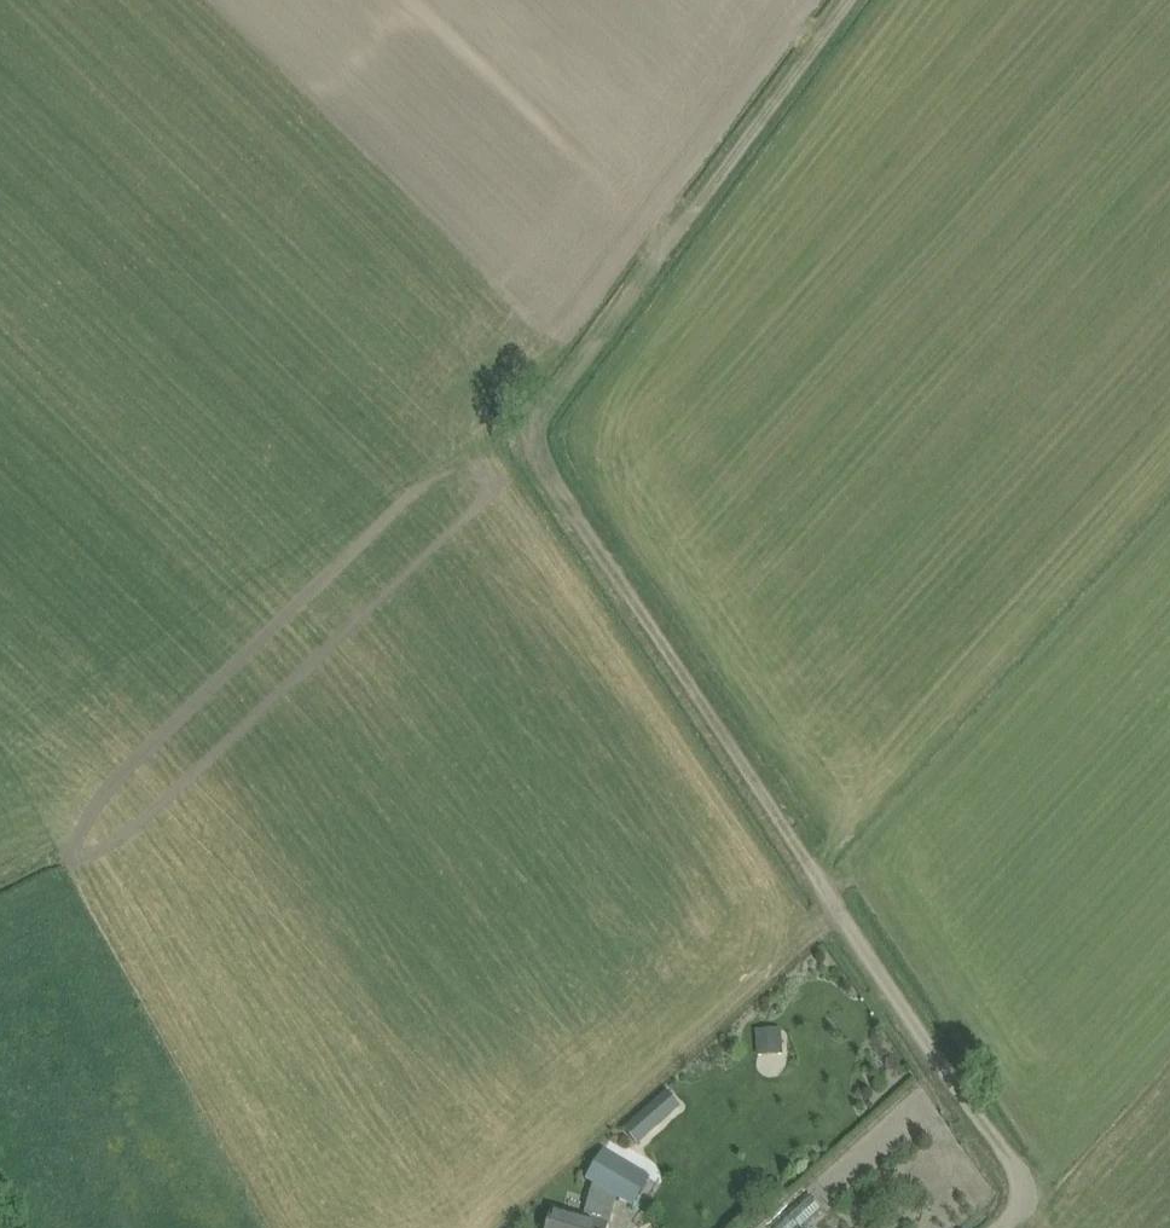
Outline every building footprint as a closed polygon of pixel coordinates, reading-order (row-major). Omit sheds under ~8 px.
[(780,1029),(757,1030),(758,1055),(782,1054),(780,1029)] [(653,1104),(624,1131),(638,1145),(666,1119),(653,1104)] [(551,1219),(548,1227),(606,1227),(615,1196),(632,1206),(649,1178),(604,1150),(586,1179),(593,1183),(584,1218),(553,1209),(551,1219)]
